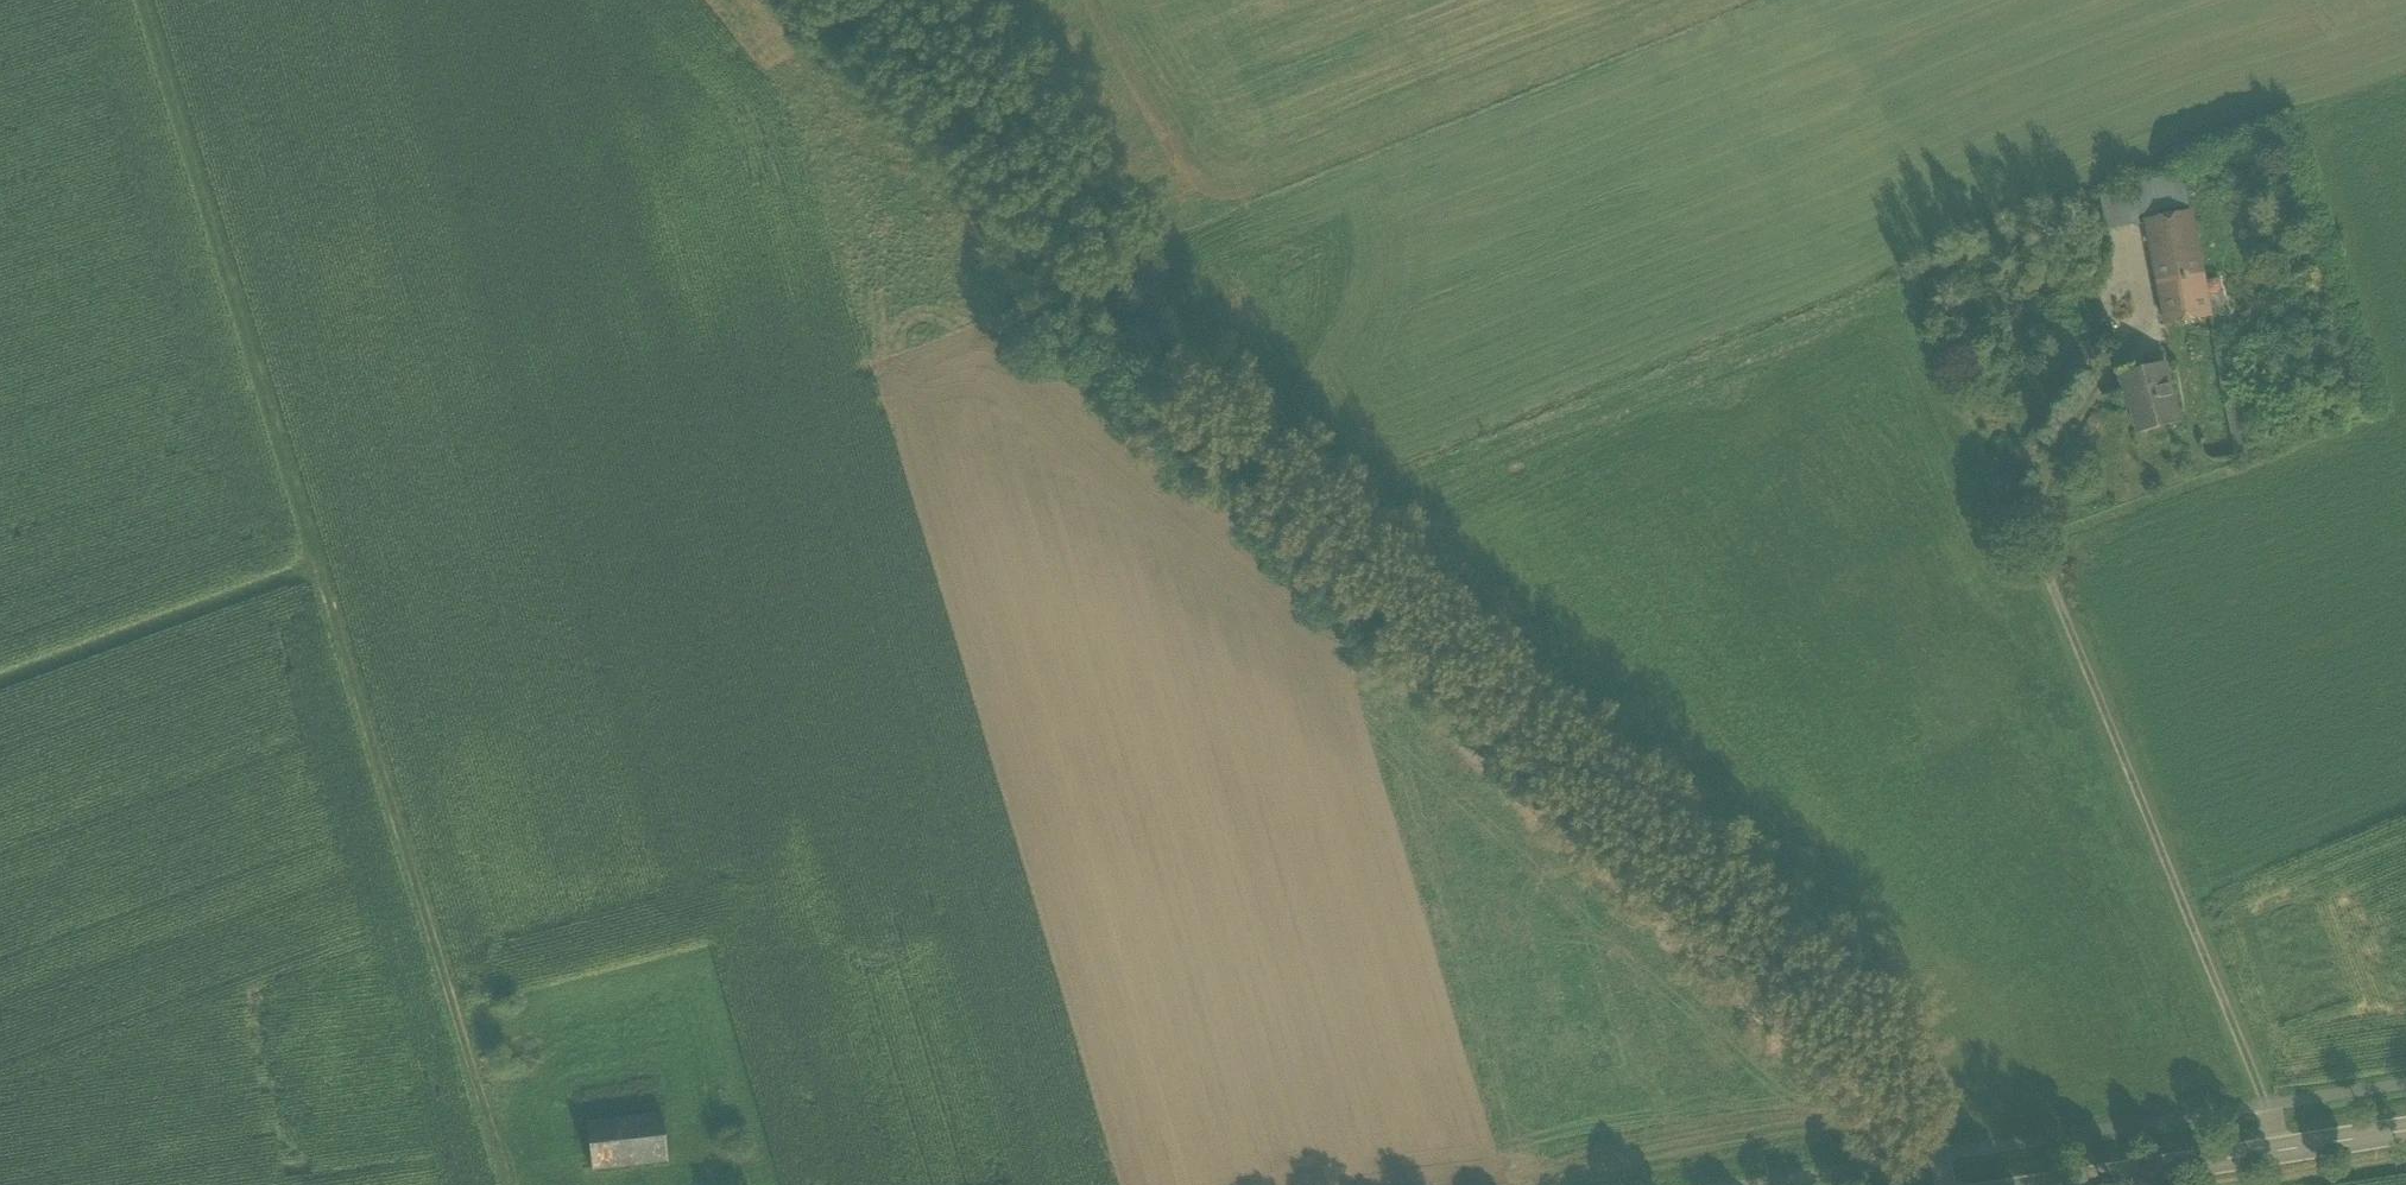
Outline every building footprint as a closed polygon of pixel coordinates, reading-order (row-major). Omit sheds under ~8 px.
[(2128,199),(2131,219),(2188,208),(2183,181),(2126,191),(2128,199)] [(2133,226),(2131,219),(2128,199),(2097,205),(2102,232),(2133,226)] [(2150,223),(2156,256),(2196,249),(2190,216),(2150,223)] [(2208,316),(2196,249),(2156,256),(2168,322),(2208,316)] [(2216,352),(2237,451),(2249,449),(2227,349),(2216,352)] [(2179,423),(2165,364),(2121,377),(2127,398),(2132,398),(2141,432),(2179,423)] [(592,1170),(667,1161),(661,1114),(586,1123),(592,1170)]
